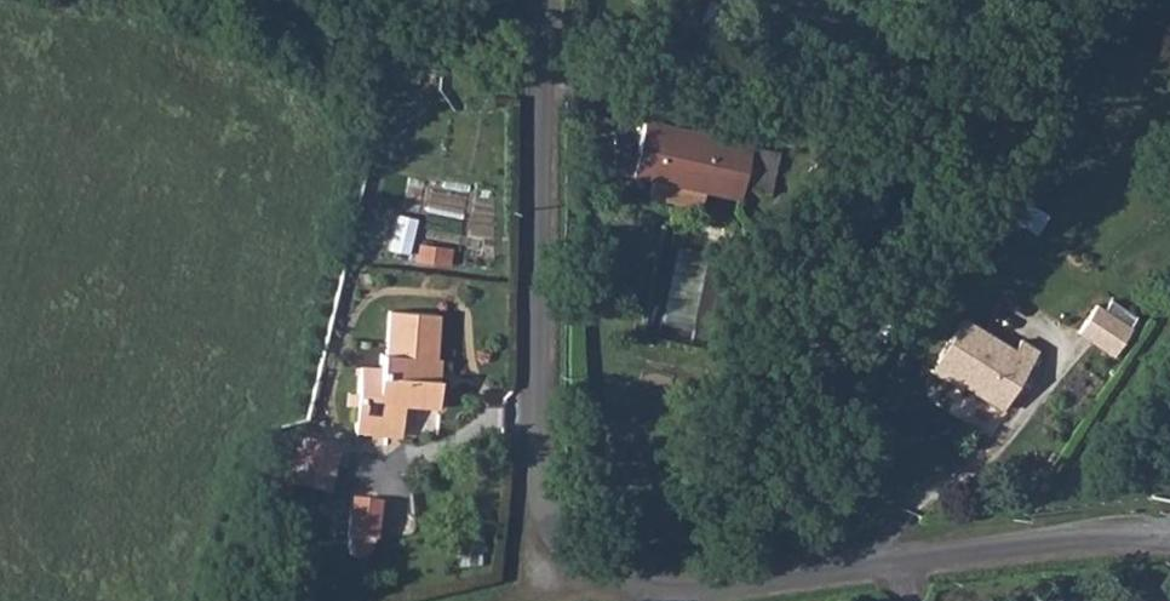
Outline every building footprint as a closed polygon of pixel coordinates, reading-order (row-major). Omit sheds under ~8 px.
[(746,148),(639,125),(636,137),(628,177),(734,201),(737,190),(746,148)] [(747,192),(756,150),(746,148),(737,190),(747,192)] [(747,192),(757,194),(768,153),(756,150),(747,192)] [(774,154),(768,153),(757,194),(764,195),(774,154)] [(1039,233),(1048,211),(1013,197),(1004,219),(1039,233)] [(384,248),(410,252),(416,217),(390,213),(384,248)] [(660,322),(691,330),(710,256),(679,248),(660,322)] [(1075,329),(1079,330),(1096,302),(1092,300),(1075,329)] [(1128,323),(1096,302),(1079,330),(1112,350),(1128,323)] [(431,311),(383,303),(376,346),(372,345),(370,359),(352,357),(342,422),(377,427),(381,397),(425,405),(430,377),(416,374),(418,356),(424,356),(431,311)] [(964,375),(962,380),(998,401),(1032,344),(1019,336),(1013,346),(961,314),(935,357),(964,375)] [(1038,347),(1032,344),(998,401),(1002,403),(1038,347)] [(931,364),(960,383),(962,380),(964,375),(935,357),(931,364)] [(299,428),(297,442),(293,459),(330,466),(336,437),(299,428)] [(266,471),(289,477),(293,459),(297,442),(273,437),(266,471)] [(330,466),(293,459),(289,477),(327,485),(330,466)] [(342,529),(369,533),(376,494),(349,490),(342,529)]
